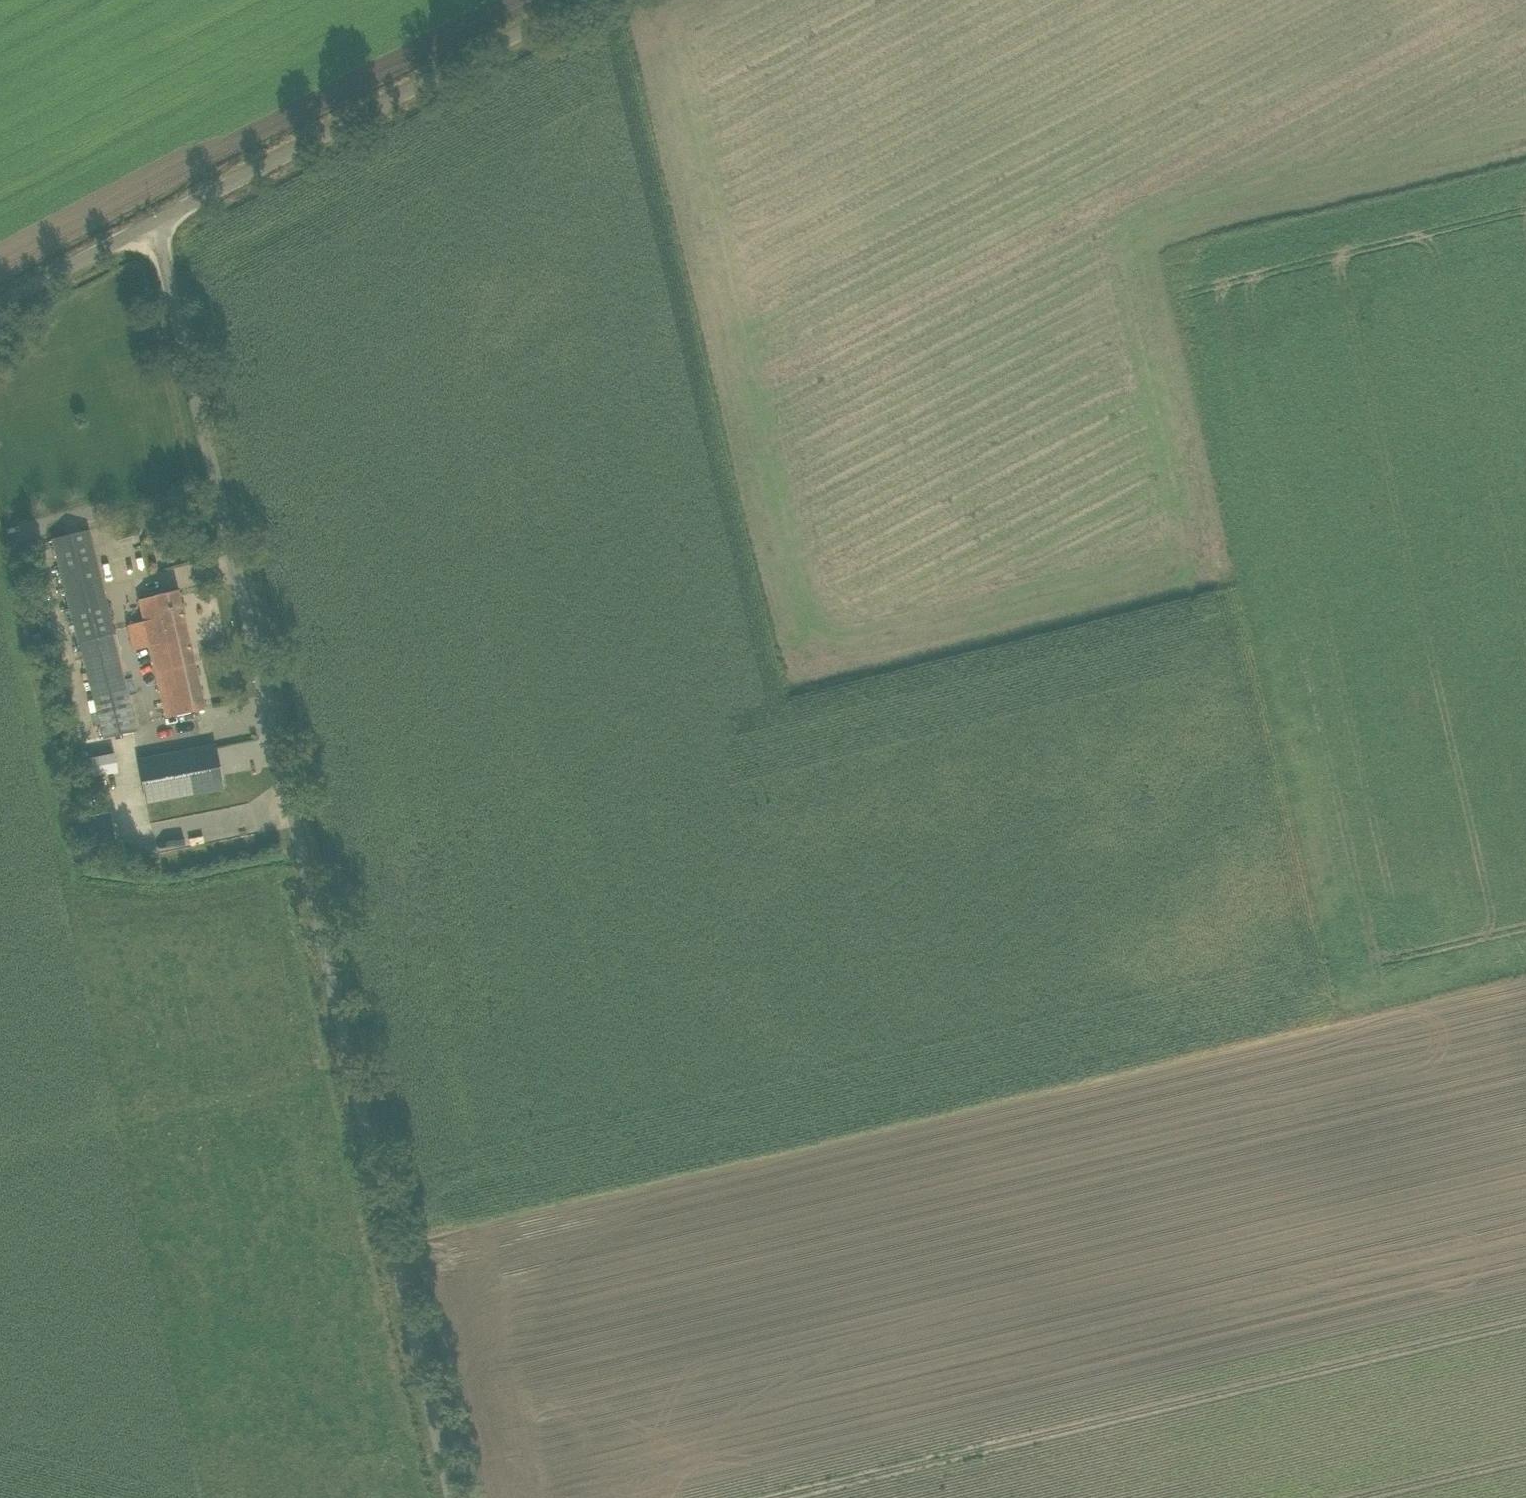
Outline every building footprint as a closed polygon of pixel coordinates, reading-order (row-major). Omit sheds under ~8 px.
[(88,531),(53,540),(104,738),(135,730),(126,693),(124,693),(110,637),(117,635),(88,531)] [(166,718),(204,709),(177,590),(139,599),(166,718)] [(140,762),(150,806),(223,789),(213,744),(140,762)] [(87,781),(74,784),(76,797),(90,795),(87,781)]
